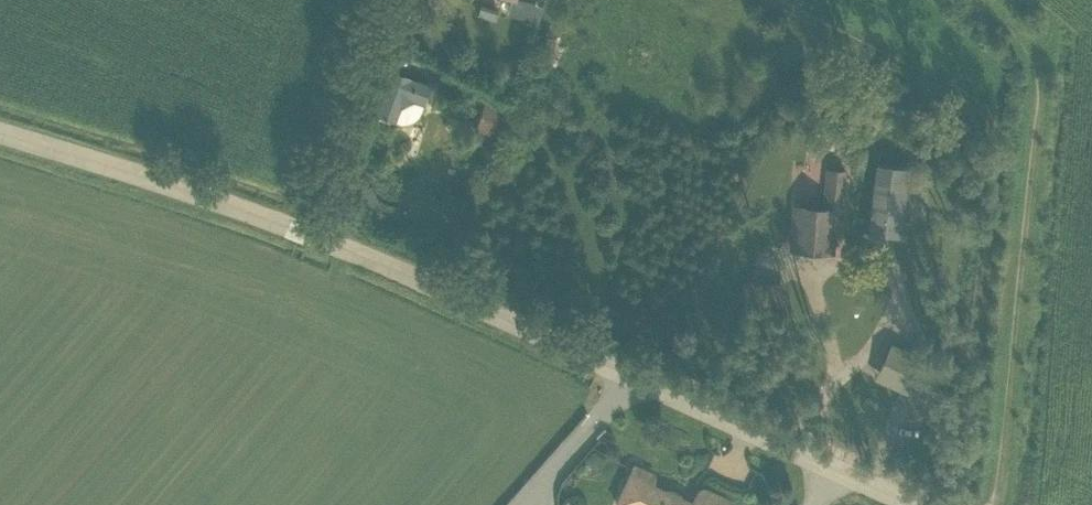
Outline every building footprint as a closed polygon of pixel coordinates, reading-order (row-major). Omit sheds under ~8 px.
[(512,0),(510,0),(507,6),(516,9),(510,29),(525,33),(534,4),(522,0),(516,0),(516,1),(512,0)] [(504,83),(515,87),(523,62),(512,59),(504,83)] [(425,105),(432,85),(390,70),(375,115),(399,123),(407,123),(412,121),(417,117),(420,113),(423,105),(425,105)] [(437,89),(456,97),(463,82),(443,73),(437,89)] [(475,133),(500,140),(511,103),(502,100),(501,104),(484,99),(475,133)] [(902,219),(924,222),(930,170),(874,165),(867,234),(900,237),(902,219)] [(788,251),(835,254),(837,219),(843,220),(848,171),(823,168),(820,207),(792,205),(788,251)] [(874,380),(924,401),(941,363),(891,342),(874,380)] [(681,499),(679,496),(676,494),(673,493),(670,492),(667,491),(664,492),(655,488),(650,485),(652,484),(653,481),(653,479),(652,476),(650,474),(634,467),(616,504),(694,504),(681,499)] [(727,502),(704,490),(701,490),(699,491),(698,493),(697,495),(703,497),(699,504),(726,504),(727,502)]
